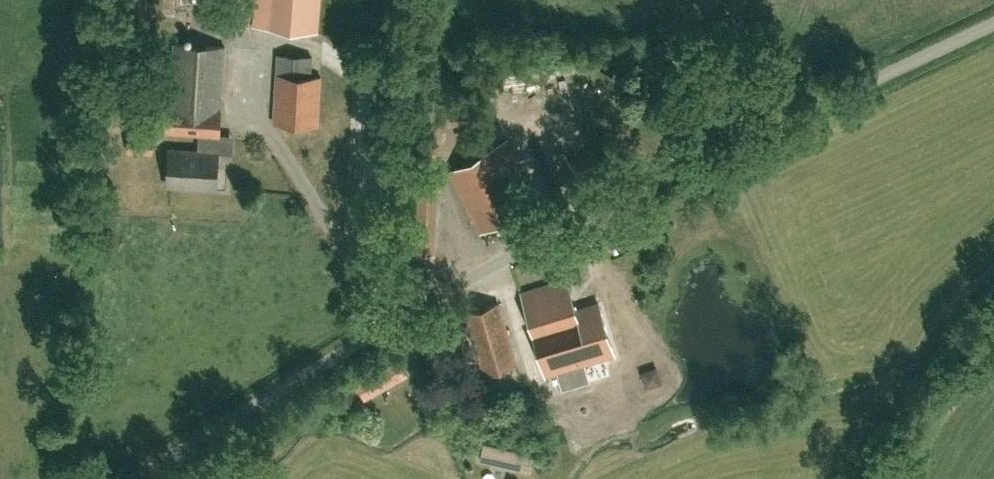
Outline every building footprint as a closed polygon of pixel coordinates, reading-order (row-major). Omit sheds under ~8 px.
[(322,0),(254,0),(252,26),(319,32),(322,0)] [(219,134),(224,47),(174,43),(170,105),(165,104),(164,130),(199,133),(198,151),(169,149),(167,184),(216,187),(218,152),(212,152),(213,133),(219,134)] [(318,125),(321,77),(311,76),(312,57),(277,55),(273,122),(318,125)] [(481,231),(539,200),(507,140),(449,170),(481,231)] [(579,179),(602,169),(594,151),(571,162),(579,179)] [(434,239),(410,238),(410,250),(434,251),(434,239)] [(599,379),(644,365),(634,334),(617,339),(611,341),(597,303),(575,310),(566,281),(521,294),(546,376),(594,362),(599,379)] [(485,376),(516,366),(498,304),(466,314),(485,376)] [(393,381),(385,367),(351,387),(359,401),(393,381)] [(527,471),(531,454),(485,444),(483,449),(481,454),(481,460),(527,471)]
